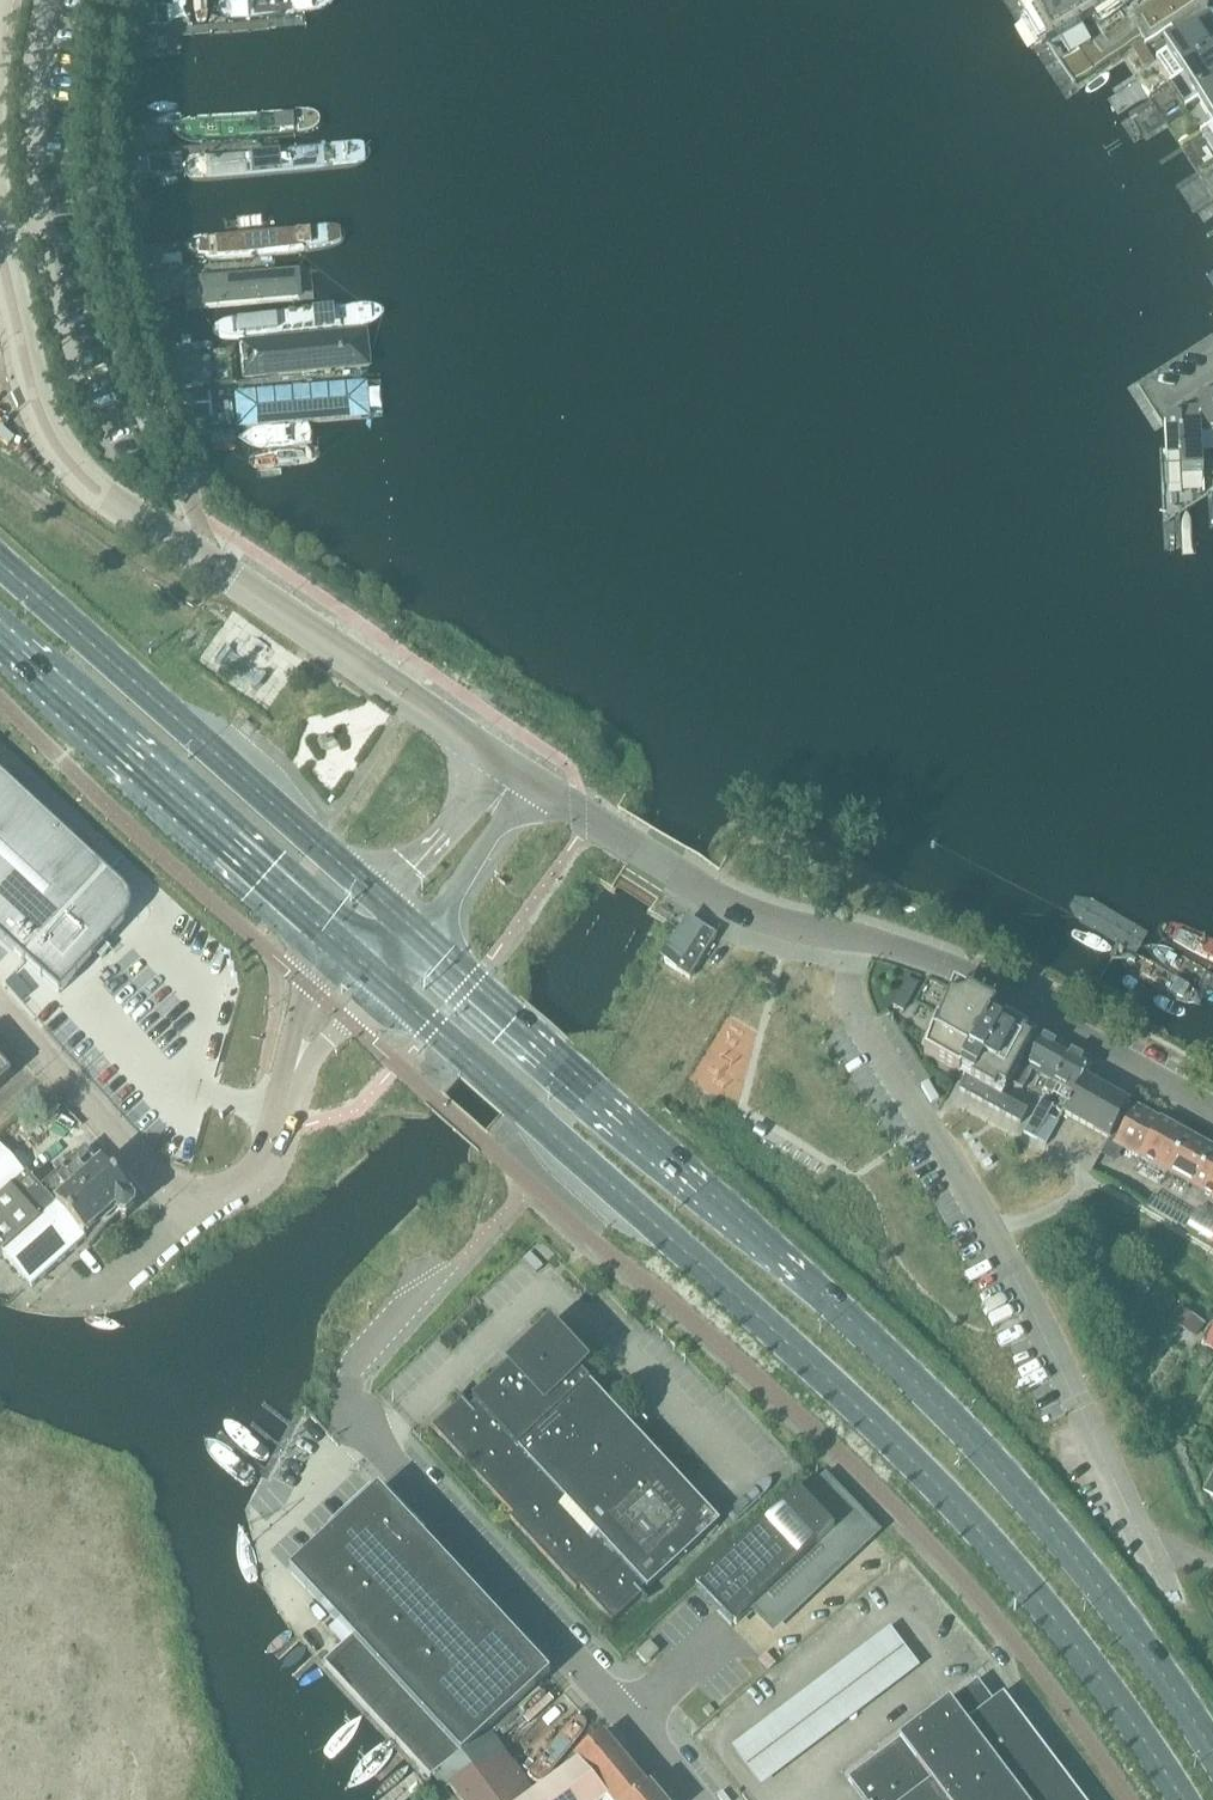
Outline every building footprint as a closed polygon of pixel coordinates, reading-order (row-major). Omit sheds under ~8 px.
[(1048,46),(1060,38),(1069,52),(1057,59),(1074,86),(1075,85),(1074,83),(1202,0),(1019,0),(1048,46)] [(1153,61),(1154,62),(1158,59),(1173,81),(1168,84),(1169,85),(1212,57),(1212,27),(1201,9),(1200,10),(1201,11),(1171,30),(1179,43),(1153,60),(1153,61)] [(142,15),(141,15),(141,19),(142,30),(156,28),(155,14),(142,15)] [(157,38),(143,39),(144,54),(159,52),(157,38)] [(1184,109),(1212,91),(1212,57),(1169,85),(1169,86),(1182,77),(1197,100),(1184,109)] [(1200,134),(1212,125),(1212,91),(1184,109),(1185,110),(1198,101),(1212,124),(1199,133),(1200,134)] [(1200,134),(1201,134),(1212,126),(1212,125),(1200,134)] [(145,135),(131,136),(132,151),(147,149),(145,135)] [(148,159),(133,160),(135,175),(149,173),(148,159)] [(161,254),(146,255),(147,270),(162,268),(161,254)] [(162,278),(148,279),(149,294),(164,292),(162,278)] [(197,371),(182,373),(183,387),(198,386),(197,371)] [(184,396),(186,411),(200,409),(199,395),(184,396)] [(1202,454),(1200,400),(1199,400),(1200,399),(1199,398),(1185,407),(1186,421),(1165,422),(1165,421),(1164,421),(1167,487),(1181,486),(1180,475),(1202,474),(1203,494),(1204,494),(1202,454)] [(1200,400),(1202,454),(1212,453),(1212,400),(1200,400)] [(63,992),(129,920),(134,911),(135,902),(133,893),(127,886),(0,768),(0,934),(63,992)] [(690,979),(717,936),(692,921),(665,964),(690,979)] [(907,980),(902,989),(912,994),(917,986),(907,980)] [(902,989),(898,997),(908,1003),(912,994),(902,989)] [(958,1090),(994,1110),(1002,1096),(1001,1096),(1034,1038),(1026,1033),(1028,1029),(1005,1016),(1004,1018),(994,1012),(995,1011),(966,995),(965,996),(955,999),(954,998),(935,1034),(931,1032),(923,1054),(965,1077),(958,1090)] [(898,997),(893,1005),(903,1011),(908,1003),(898,997)] [(1044,1089),(1048,1092),(1071,1051),(1037,1033),(1010,1082),(1022,1089),(1032,1072),(1048,1080),(1044,1089)] [(1074,1094),(1082,1079),(1091,1063),(1071,1051),(1048,1092),(1052,1094),(1058,1085),(1074,1094)] [(119,1091),(137,1078),(121,1056),(103,1069),(119,1091)] [(10,1075),(0,1064),(0,1085),(10,1075)] [(1063,1115),(1110,1142),(1116,1131),(1114,1130),(1129,1104),(1082,1079),(1070,1102),(1063,1114),(1063,1115)] [(1002,1096),(994,1110),(1020,1124),(1028,1111),(1002,1096)] [(1057,1110),(1063,1114),(1070,1102),(1064,1098),(1057,1110)] [(1114,1145),(1148,1164),(1168,1127),(1135,1108),(1121,1133),(1116,1131),(1110,1142),(1115,1144),(1114,1145)] [(15,1125),(0,1138),(0,1258),(3,1256),(32,1288),(84,1241),(40,1190),(32,1181),(50,1164),(15,1125)] [(1148,1164),(1180,1182),(1201,1145),(1168,1127),(1148,1164)] [(1212,1200),(1212,1151),(1201,1145),(1180,1182),(1212,1200)] [(85,1149),(40,1190),(84,1241),(86,1239),(85,1239),(115,1212),(120,1218),(126,1218),(134,1211),(134,1205),(129,1200),(130,1199),(85,1149)] [(1178,1302),(1166,1317),(1194,1337),(1205,1322),(1178,1302)] [(719,1524),(578,1372),(583,1368),(586,1371),(587,1370),(547,1326),(545,1328),(548,1330),(471,1401),(475,1404),(469,1409),(458,1397),(457,1398),(460,1402),(431,1428),(513,1516),(509,1519),(576,1591),(579,1588),(612,1623),(641,1597),(644,1600),(645,1599),(639,1593),(644,1588),(647,1591),(719,1524)] [(1202,1487),(1212,1494),(1212,1469),(1202,1487)] [(695,1589),(732,1628),(754,1607),(773,1627),(873,1532),(825,1482),(805,1501),(797,1492),(695,1589)] [(490,1730),(548,1675),(378,1491),(290,1573),(352,1639),(324,1665),(430,1780),(490,1730)] [(636,1654),(646,1665),(658,1653),(649,1642),(636,1654)] [(999,1697),(993,1703),(977,1682),(847,1780),(863,1799),(1077,1799),(999,1697)] [(577,1764),(607,1799),(658,1799),(603,1735),(574,1760),(577,1764)] [(440,1774),(459,1799),(528,1799),(534,1795),(523,1780),(526,1778),(515,1763),(512,1766),(490,1737),(440,1774)] [(748,1766),(760,1782),(779,1767),(767,1751),(748,1766)] [(577,1764),(534,1795),(528,1799),(607,1799),(577,1764)]
